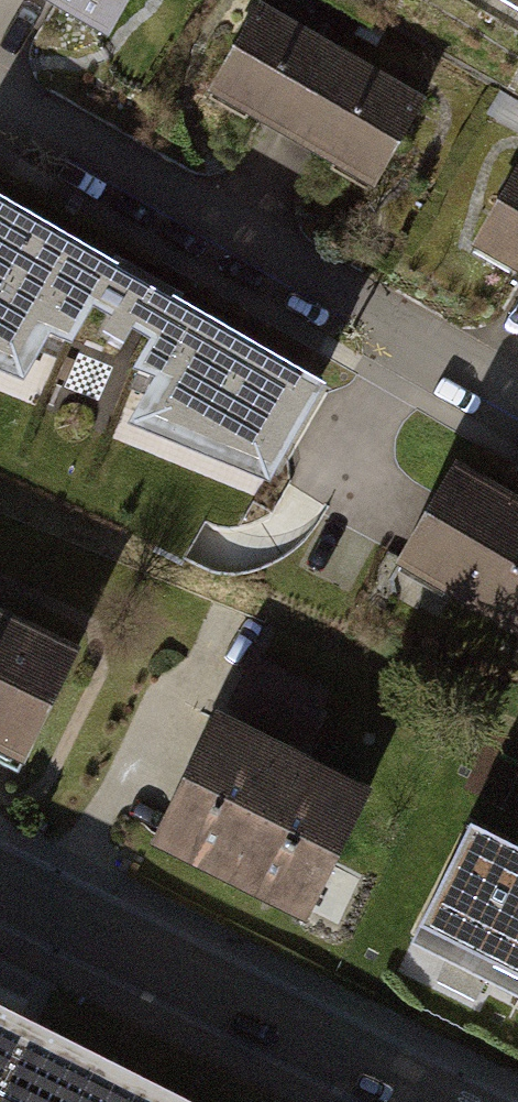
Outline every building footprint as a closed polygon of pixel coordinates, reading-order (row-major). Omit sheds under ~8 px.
[(52,11),(111,42),(133,0),(30,0),(52,11)] [(424,112),(250,17),(205,100),(249,124),(317,161),(379,194),(424,112)] [(517,171),(472,254),(517,280),(517,171)] [(0,205),(0,353),(17,359),(38,324),(70,335),(91,298),(116,313),(106,333),(126,343),(137,323),(160,336),(143,367),(172,380),(149,416),(272,465),(317,387),(0,205)] [(447,467),(388,568),(517,644),(517,508),(447,467)] [(19,768),(86,630),(0,589),(0,759),(19,768)] [(382,826),(217,731),(157,837),(322,931),(382,826)] [(471,823),(416,931),(491,969),(486,979),(517,995),(517,847),(471,823)] [(0,1020),(0,1101),(164,1101),(0,1020)]
